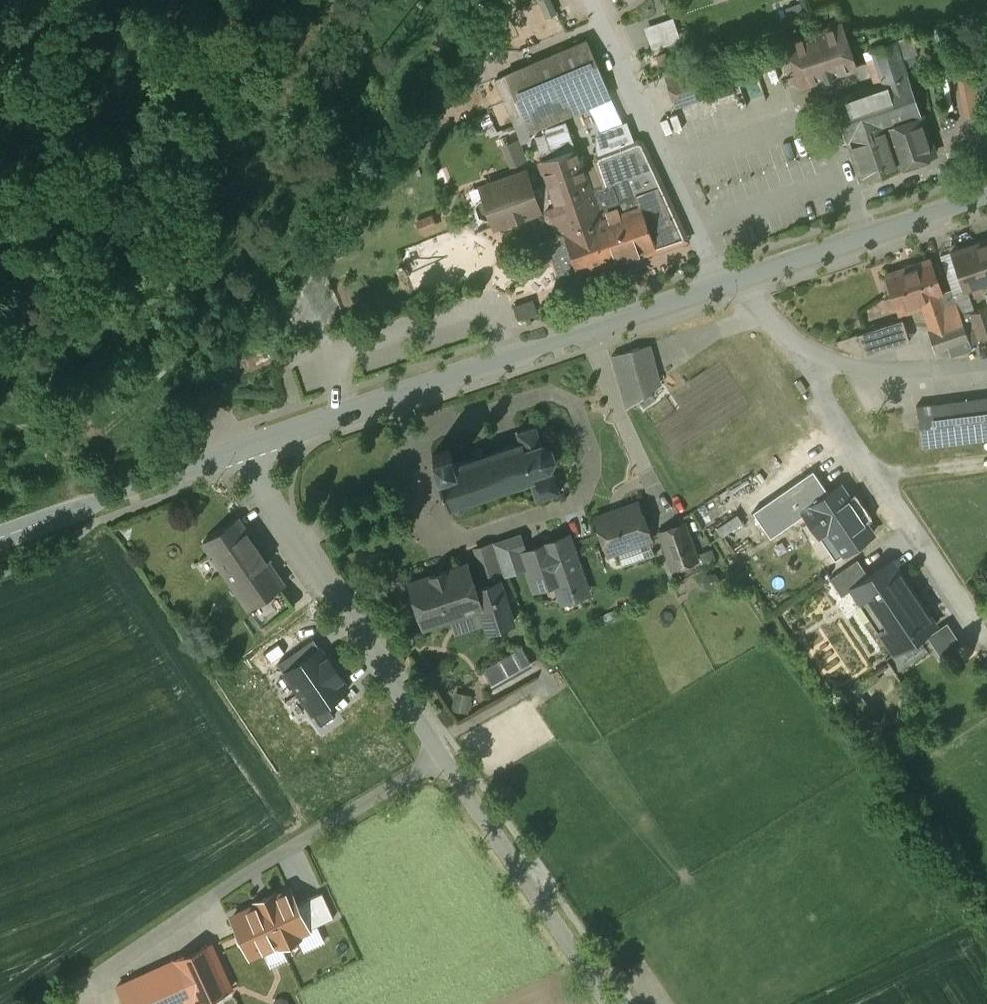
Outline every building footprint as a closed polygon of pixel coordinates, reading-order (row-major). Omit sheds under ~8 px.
[(651,26),(658,47),(685,37),(677,16),(651,26)] [(814,34),(786,42),(801,88),(859,69),(844,24),(814,34)] [(897,38),(870,48),(883,85),(834,102),(861,180),(937,154),(897,38)] [(587,39),(504,75),(524,121),(607,86),(587,39)] [(694,69),(668,78),(677,104),(703,95),(694,69)] [(739,69),(718,76),(725,96),(746,88),(739,69)] [(957,78),(965,117),(984,114),(976,75),(957,78)] [(544,159),(576,148),(566,120),(548,127),(546,130),(552,148),(541,151),(544,159)] [(515,164),(530,159),(520,131),(505,136),(515,164)] [(637,142),(600,156),(599,158),(598,161),(605,183),(594,187),(596,192),(592,193),(576,148),(544,159),(540,160),(547,181),(531,186),(530,187),(538,210),(541,216),(544,215),(552,237),(547,238),(548,240),(540,243),(538,246),(543,260),(546,261),(554,259),(563,284),(586,277),(584,272),(684,238),(681,232),(683,231),(684,228),(681,221),(678,220),(676,221),(674,217),(676,216),(677,213),(674,206),(671,205),(669,206),(667,202),(669,201),(670,199),(667,191),(664,190),(662,191),(658,182),(660,181),(655,171),(653,172),(651,167),(652,167),(651,164),(652,163),(653,161),(648,150),(645,149),(644,149),(642,145),(641,144),(640,143),(637,142)] [(526,172),(481,188),(485,198),(480,200),(477,205),(480,214),(486,216),(491,215),(494,225),(538,210),(530,187),(531,186),(526,172)] [(951,248),(964,288),(986,281),(986,236),(951,248)] [(932,254),(882,271),(897,314),(919,306),(934,350),(969,339),(951,286),(944,288),(932,254)] [(971,312),(978,336),(986,333),(986,307),(971,312)] [(650,343),(610,354),(622,394),(626,407),(661,382),(650,343)] [(919,402),(924,444),(986,437),(986,395),(919,402)] [(521,441),(486,453),(484,446),(473,449),(475,456),(455,463),(450,448),(432,453),(437,469),(436,469),(440,480),(449,506),(454,505),(455,508),(459,510),(463,509),(464,505),(463,502),(530,480),(537,499),(560,491),(554,472),(552,473),(551,469),(553,468),(551,466),(555,458),(557,458),(557,456),(555,456),(552,447),(554,446),(553,444),(551,445),(543,442),(543,439),(541,439),(537,426),(537,424),(535,423),(534,425),(519,430),(517,429),(516,431),(517,433),(521,441)] [(837,480),(800,506),(821,536),(828,530),(845,553),(874,533),(837,480)] [(780,486),(754,504),(774,532),(800,515),(780,486)] [(639,502),(596,517),(608,553),(651,538),(639,502)] [(723,522),(732,542),(753,533),(745,513),(723,522)] [(238,518),(205,541),(250,608),(284,585),(238,518)] [(657,529),(671,569),(698,559),(684,520),(657,529)] [(568,536),(522,552),(534,586),(556,578),(563,599),(587,591),(568,536)] [(935,621),(888,555),(858,576),(847,560),(817,582),(832,604),(850,591),(892,651),(935,621)] [(468,561),(409,580),(425,629),(481,610),(488,630),(515,621),(500,576),(475,584),(468,561)] [(955,621),(935,632),(947,653),(967,642),(955,621)] [(280,659),(301,699),(308,695),(322,721),(340,712),(335,704),(358,692),(328,635),(280,659)] [(895,655),(900,667),(927,654),(922,643),(895,655)] [(529,648),(489,664),(496,682),(536,666),(529,648)] [(258,904),(233,916),(251,955),(280,942),(282,945),(298,937),(297,934),(308,928),(296,903),(290,890),(275,897),(274,893),(257,901),(258,904)] [(296,903),(308,928),(335,916),(323,891),(296,903)] [(116,987),(124,1003),(197,1003),(231,989),(210,944),(116,987)]
